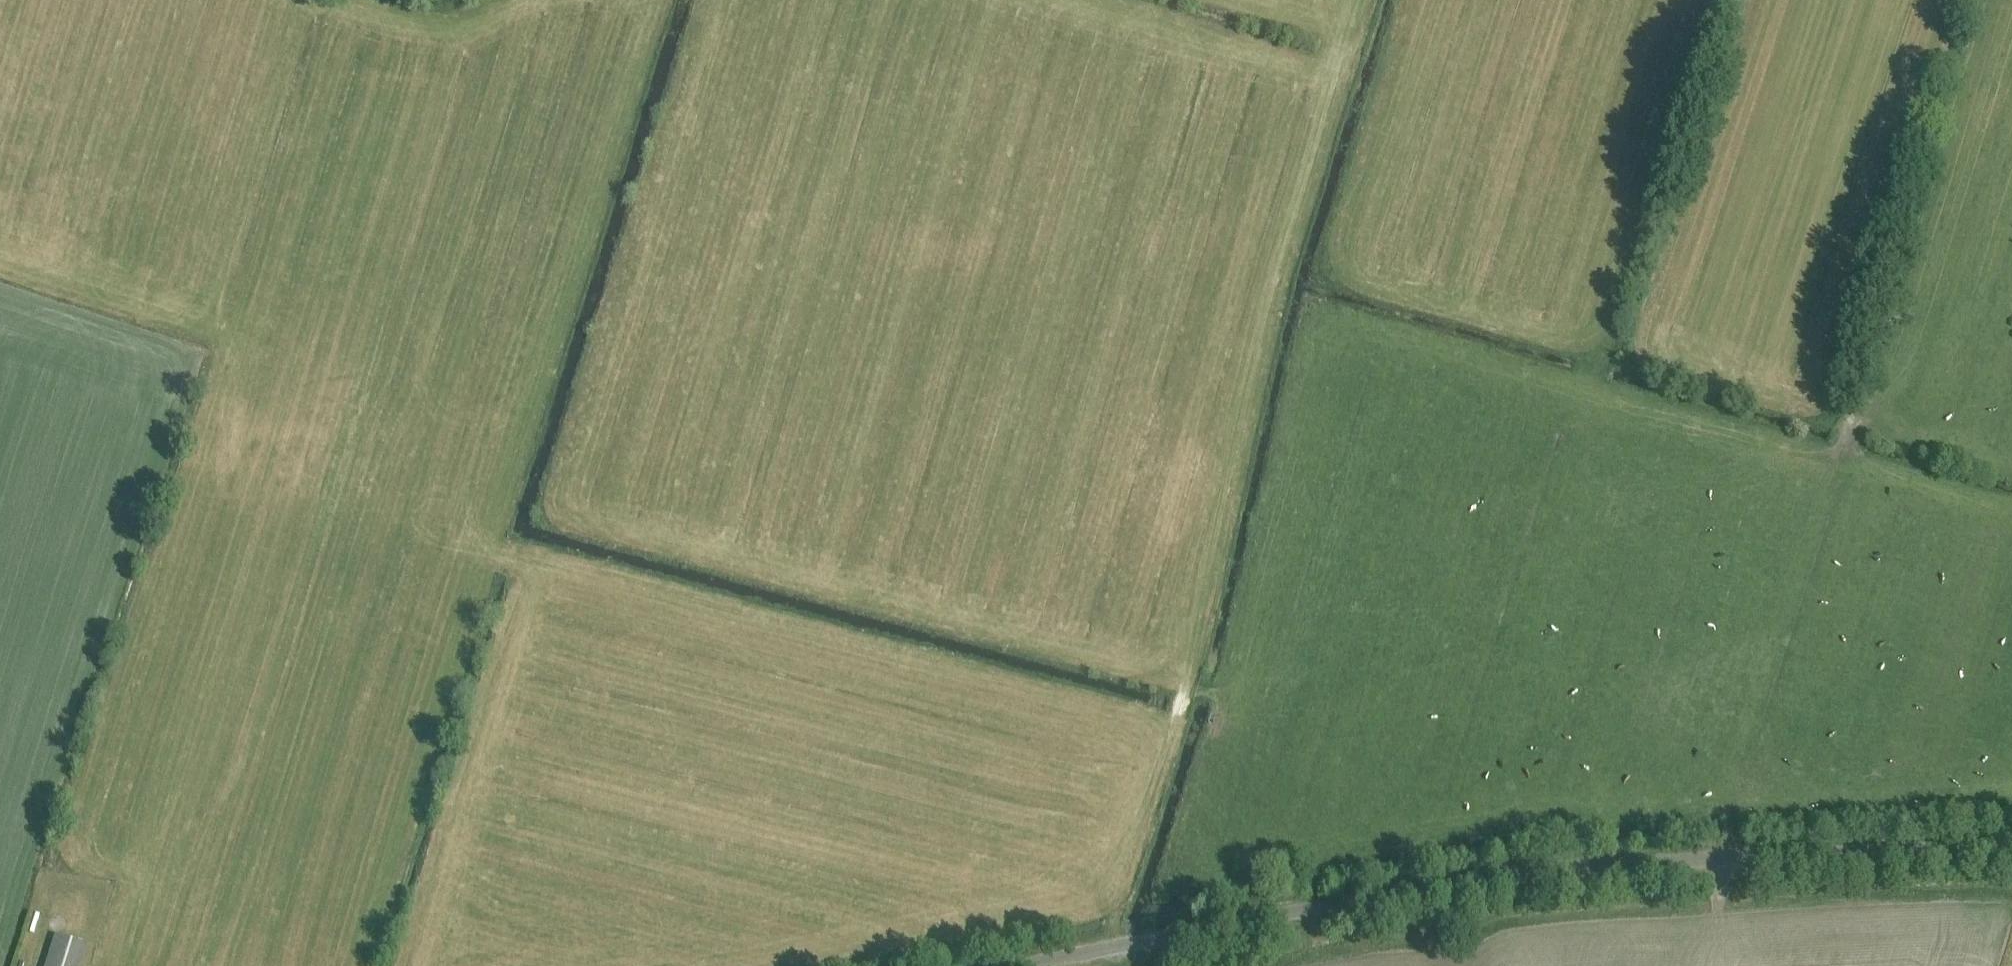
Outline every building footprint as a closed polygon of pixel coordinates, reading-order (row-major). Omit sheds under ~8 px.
[(86,948),(54,937),(45,965),(81,965),(86,948)]
